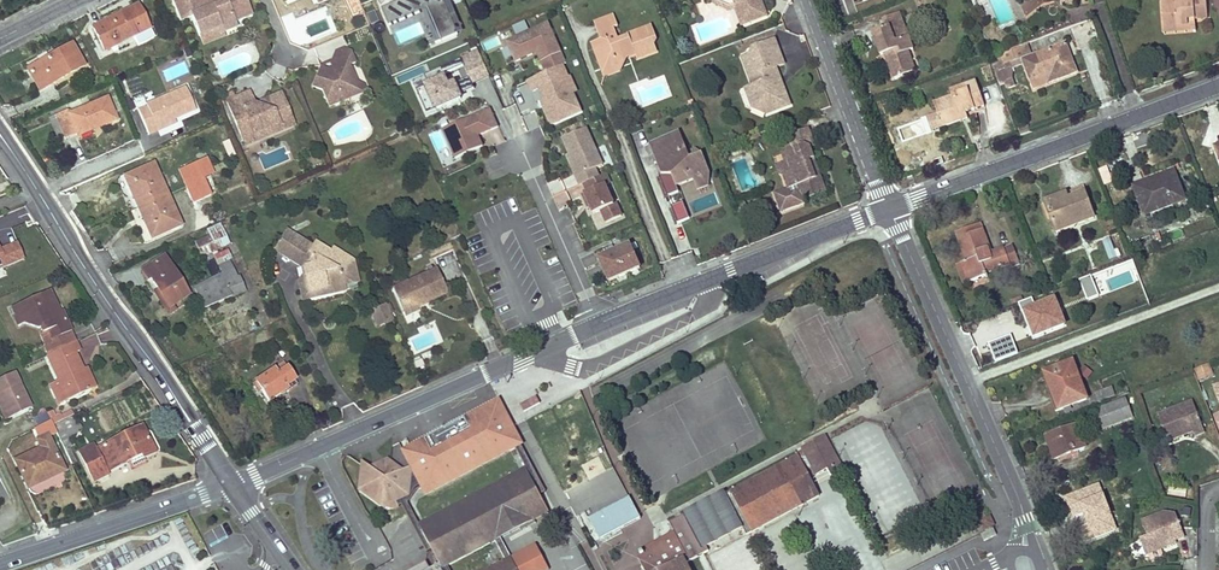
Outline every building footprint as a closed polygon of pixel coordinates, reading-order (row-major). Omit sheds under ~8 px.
[(181,20),(192,16),(200,36),(220,27),(222,32),(237,26),(234,21),(252,14),(246,0),(201,0),(198,1),(197,0),(172,0),(181,20)] [(394,2),(375,10),(383,27),(416,13),(422,11),(436,43),(457,34),(443,0),(393,0),(394,2)] [(448,0),(443,0),(457,34),(462,32),(448,0)] [(733,2),(728,0),(713,0),(715,4),(729,11),(736,9),(733,2)] [(733,2),(736,9),(742,26),(767,16),(761,0),(728,0),(733,2)] [(917,4),(918,9),(931,4),(929,0),(928,0),(917,4)] [(1162,6),(1163,27),(1186,26),(1186,19),(1195,18),(1208,18),(1206,0),(1174,0),(1175,5),(1162,6)] [(138,5),(94,27),(104,49),(149,27),(138,5)] [(369,25),(378,22),(375,11),(366,13),(369,25)] [(436,43),(422,11),(416,13),(430,45),(436,43)] [(881,56),(885,54),(887,53),(889,58),(887,59),(895,80),(896,79),(915,72),(908,52),(913,50),(900,16),(899,12),(882,18),(885,28),(872,33),(881,56)] [(602,50),(596,53),(600,63),(605,61),(609,69),(622,64),(626,56),(626,54),(634,51),(635,54),(637,59),(658,51),(653,39),(657,37),(652,26),(628,35),(629,37),(619,41),(614,27),(618,26),(614,15),(594,23),(601,40),(598,41),(602,50)] [(1186,26),(1163,27),(1164,33),(1195,31),(1195,18),(1186,19),(1186,26)] [(566,63),(548,23),(507,41),(516,61),(533,53),(531,50),(536,48),(537,51),(546,72),(563,64),(566,63)] [(220,27),(200,36),(204,45),(224,37),(222,32),(220,27)] [(598,41),(592,43),(596,53),(602,50),(598,41)] [(791,106),(776,68),(784,65),(775,41),(754,49),(756,54),(743,59),(754,87),(746,90),(752,105),(762,101),(772,105),(774,112),(791,106)] [(1062,60),(1057,47),(1031,56),(1027,44),(1023,46),(1008,51),(1001,54),(989,58),(993,67),(999,84),(1013,79),(1013,72),(1011,67),(1024,62),(1033,87),(1076,72),(1070,57),(1062,60)] [(1065,44),(1057,47),(1062,60),(1070,57),(1065,44)] [(70,45),(29,68),(40,89),(82,66),(70,45)] [(999,48),(1001,54),(1008,51),(1006,46),(999,48)] [(350,66),(350,65),(355,62),(350,51),(342,49),(335,52),(331,61),(337,64),(339,69),(331,73),(320,68),(313,87),(323,90),(329,107),(350,98),(353,90),(359,87),(350,66)] [(478,51),(424,75),(428,84),(416,89),(423,105),(432,101),(436,109),(461,98),(460,95),(458,90),(472,83),(489,76),(478,51)] [(605,61),(600,63),(605,77),(620,71),(627,57),(635,54),(634,51),(626,54),(626,56),(622,64),(609,69),(605,61)] [(337,64),(331,61),(320,66),(320,68),(331,73),(339,69),(337,64)] [(581,111),(573,93),(569,94),(562,80),(568,77),(563,64),(546,72),(528,80),(533,91),(543,87),(550,103),(543,106),(552,124),(581,111)] [(934,102),(938,114),(943,127),(968,118),(966,112),(985,106),(976,81),(950,90),(952,96),(934,102)] [(458,90),(460,95),(474,88),(472,83),(458,90)] [(366,92),(363,86),(359,87),(353,90),(350,98),(366,92)] [(159,129),(157,125),(174,117),(195,109),(186,88),(138,108),(149,133),(159,129)] [(294,126),(281,94),(254,105),(249,93),(236,98),(233,92),(224,95),(227,102),(241,135),(253,130),(255,134),(266,130),(269,136),(294,126)] [(68,109),(55,114),(64,137),(77,132),(92,126),(93,129),(116,119),(107,97),(69,113),(68,109)] [(432,101),(423,105),(427,113),(436,109),(432,101)] [(772,105),(762,101),(752,105),(753,109),(768,115),(774,112),(772,105)] [(483,146),(478,135),(498,126),(491,107),(442,129),(455,158),(483,146)] [(523,116),(529,130),(541,124),(535,110),(523,116)] [(64,137),(55,114),(49,117),(58,140),(64,137)] [(943,127),(938,114),(928,117),(933,130),(943,127)] [(174,117),(157,125),(159,129),(176,122),(174,117)] [(92,126),(77,132),(78,135),(93,129),(92,126)] [(596,150),(586,127),(562,138),(569,154),(578,175),(575,176),(579,185),(583,183),(598,177),(594,168),(603,165),(596,150)] [(827,193),(811,148),(815,146),(809,128),(790,136),(794,149),(798,158),(788,161),(791,170),(782,173),(783,174),(788,190),(798,186),(803,202),(827,193)] [(442,165),(453,161),(440,129),(429,133),(442,165)] [(245,146),(269,136),(266,130),(255,134),(253,130),(241,135),(245,146)] [(662,161),(657,163),(661,174),(672,175),(676,186),(688,182),(685,175),(691,174),(693,180),(697,189),(707,185),(709,171),(702,153),(690,158),(688,152),(680,132),(666,137),(670,146),(658,150),(662,161)] [(666,137),(649,144),(657,163),(662,161),(658,150),(670,146),(666,137)] [(603,146),(596,150),(603,165),(610,161),(603,146)] [(695,149),(688,152),(690,158),(702,153),(695,149)] [(783,174),(782,173),(791,170),(788,161),(798,158),(794,149),(782,154),(785,163),(776,166),(779,175),(783,174)] [(578,175),(569,154),(566,156),(575,176),(578,175)] [(179,169),(186,186),(203,179),(195,162),(179,169)] [(124,177),(137,208),(167,195),(153,164),(124,177)] [(1152,185),(1134,191),(1144,216),(1173,205),(1172,202),(1183,198),(1174,173),(1151,182),(1152,185)] [(614,205),(604,186),(610,183),(605,174),(598,177),(583,183),(587,192),(582,195),(585,201),(588,202),(591,207),(594,214),(601,210),(607,222),(622,215),(616,203),(614,205)] [(672,175),(661,174),(667,190),(676,186),(672,175)] [(210,175),(203,179),(207,188),(214,185),(210,175)] [(203,179),(186,186),(194,202),(210,195),(207,188),(203,179)] [(560,181),(550,182),(551,192),(561,190),(560,181)] [(1151,182),(1133,188),(1134,191),(1152,185),(1151,182)] [(1082,189),(1045,203),(1056,233),(1094,219),(1082,189)] [(167,195),(137,208),(151,239),(181,226),(167,195)] [(745,202),(736,206),(740,215),(749,211),(745,202)] [(683,203),(673,206),(679,222),(689,219),(683,203)] [(599,212),(591,216),(598,229),(606,226),(599,212)] [(196,243),(190,246),(192,252),(213,243),(216,248),(229,243),(220,223),(207,229),(209,234),(195,240),(196,243)] [(1009,262),(1004,248),(991,253),(982,230),(971,233),(969,228),(956,233),(966,261),(956,265),(964,284),(988,276),(987,273),(1010,265),(1011,268),(1020,265),(1017,259),(1009,262)] [(275,250),(282,255),(294,235),(287,231),(275,250)] [(353,261),(334,249),(331,253),(316,243),(313,247),(294,235),(282,255),(305,269),(307,276),(302,278),(299,282),(302,292),(325,287),(327,294),(345,290),(343,285),(358,282),(353,261)] [(1109,261),(1119,257),(1111,237),(1101,240),(1109,261)] [(641,267),(630,243),(597,258),(608,282),(641,267)] [(1012,245),(1004,248),(1009,262),(1017,259),(1012,245)] [(0,253),(0,270),(4,268),(21,261),(15,247),(0,253)] [(232,259),(228,250),(214,256),(218,265),(232,259)] [(151,279),(158,290),(169,306),(171,305),(189,294),(164,256),(142,270),(148,280),(151,279)] [(447,292),(436,268),(392,287),(402,310),(427,299),(427,300),(447,292)] [(232,271),(194,288),(198,295),(204,309),(244,291),(238,278),(236,279),(232,271)] [(325,287),(302,292),(303,300),(327,294),(325,287)] [(169,306),(158,290),(154,293),(168,314),(174,310),(171,305),(169,306)] [(49,291),(38,296),(42,304),(53,299),(49,291)] [(42,304),(38,296),(12,308),(16,317),(13,318),(18,328),(26,324),(38,329),(41,328),(46,339),(51,337),(54,344),(45,348),(49,356),(75,344),(71,333),(72,333),(62,311),(59,313),(54,315),(52,310),(57,308),(53,299),(42,304)] [(1011,301),(1013,306),(1022,302),(1020,298),(1011,301)] [(427,299),(402,310),(404,316),(417,310),(416,308),(428,302),(427,300),(427,299)] [(1054,299),(1024,312),(1034,337),(1065,325),(1054,299)] [(385,306),(378,309),(384,323),(391,320),(385,306)] [(378,309),(371,312),(378,326),(384,323),(378,309)] [(49,356),(48,357),(59,381),(68,401),(92,390),(83,371),(75,354),(79,352),(75,344),(49,356)] [(1043,372),(1048,385),(1052,384),(1061,409),(1063,408),(1077,403),(1080,409),(1097,403),(1094,396),(1086,399),(1073,361),(1043,372)] [(256,382),(257,384),(261,389),(269,402),(269,401),(286,390),(287,393),(297,386),(283,364),(256,382)] [(1211,364),(1195,369),(1199,382),(1216,376),(1211,364)] [(87,369),(83,371),(92,390),(96,388),(87,369)] [(0,383),(0,396),(10,417),(30,407),(15,376),(0,383)] [(68,401),(59,381),(50,386),(59,405),(68,401)] [(1052,384),(1048,385),(1046,386),(1055,411),(1061,409),(1052,384)] [(1111,387),(1100,391),(1103,400),(1115,396),(1111,387)] [(0,396),(0,409),(5,419),(10,417),(0,396)] [(1125,399),(1095,410),(1103,428),(1131,417),(1125,399)] [(532,400),(524,404),(528,411),(536,406),(532,400)] [(1193,402),(1158,415),(1168,442),(1193,432),(1195,437),(1205,433),(1193,402)] [(1077,403),(1063,408),(1065,416),(1080,410),(1080,409),(1077,403)] [(479,408),(458,419),(477,455),(499,444),(496,438),(495,439),(479,408)] [(52,412),(47,414),(51,422),(53,427),(63,422),(61,417),(60,415),(55,418),(52,412)] [(71,413),(61,417),(63,422),(73,417),(71,413)] [(72,418),(59,425),(65,436),(78,430),(72,418)] [(452,424),(407,444),(418,465),(462,445),(452,424)] [(1077,425),(1046,437),(1054,459),(1085,448),(1077,425)] [(94,447),(79,453),(93,482),(108,475),(107,473),(141,456),(143,459),(154,454),(142,428),(96,450),(94,447)] [(648,553),(638,558),(644,569),(688,569),(685,564),(708,551),(706,546),(742,527),(746,535),(819,496),(809,479),(805,471),(812,467),(816,475),(827,469),(838,463),(824,436),(801,448),(805,455),(799,459),(797,456),(726,496),(724,493),(669,523),(673,532),(653,543),(656,548),(648,553)] [(42,450),(14,463),(26,490),(64,472),(48,437),(38,442),(42,450)] [(407,444),(406,445),(414,462),(415,466),(418,465),(407,444)] [(377,474),(371,469),(363,463),(361,466),(359,486),(362,492),(378,505),(383,506),(384,502),(390,504),(403,498),(409,491),(410,471),(410,470),(409,469),(409,468),(400,472),(399,469),(398,468),(390,462),(388,461),(386,461),(386,470),(377,474)] [(386,461),(371,469),(377,474),(386,470),(386,461)] [(414,462),(399,469),(400,472),(409,468),(409,469),(415,466),(414,462)] [(838,463),(827,469),(831,476),(842,470),(838,463)] [(805,471),(809,479),(816,475),(812,467),(805,471)] [(439,565),(430,569),(442,569),(495,541),(500,539),(549,513),(525,468),(418,524),(422,531),(413,536),(420,549),(429,545),(439,565)] [(1172,485),(1171,495),(1187,497),(1188,488),(1172,485)] [(1075,507),(1078,517),(1084,514),(1088,525),(1082,527),(1081,528),(1086,542),(1116,530),(1103,496),(1075,507)] [(599,540),(639,519),(628,498),(588,520),(599,540)] [(1193,507),(1184,507),(1183,514),(1192,515),(1193,507)] [(1164,513),(1142,522),(1148,537),(1140,540),(1147,555),(1177,543),(1176,540),(1185,537),(1176,514),(1164,513)] [(1084,514),(1078,517),(1082,527),(1088,525),(1084,514)] [(988,516),(983,519),(987,528),(993,525),(988,516)] [(987,528),(983,519),(979,522),(983,530),(987,528)] [(993,527),(981,533),(985,540),(997,534),(993,527)] [(511,558),(500,539),(495,541),(505,560),(487,569),(517,569),(511,558)] [(653,543),(645,547),(648,553),(656,548),(653,543)] [(511,558),(517,569),(549,569),(536,545),(511,558)] [(607,551),(599,555),(604,565),(612,561),(607,551)]
